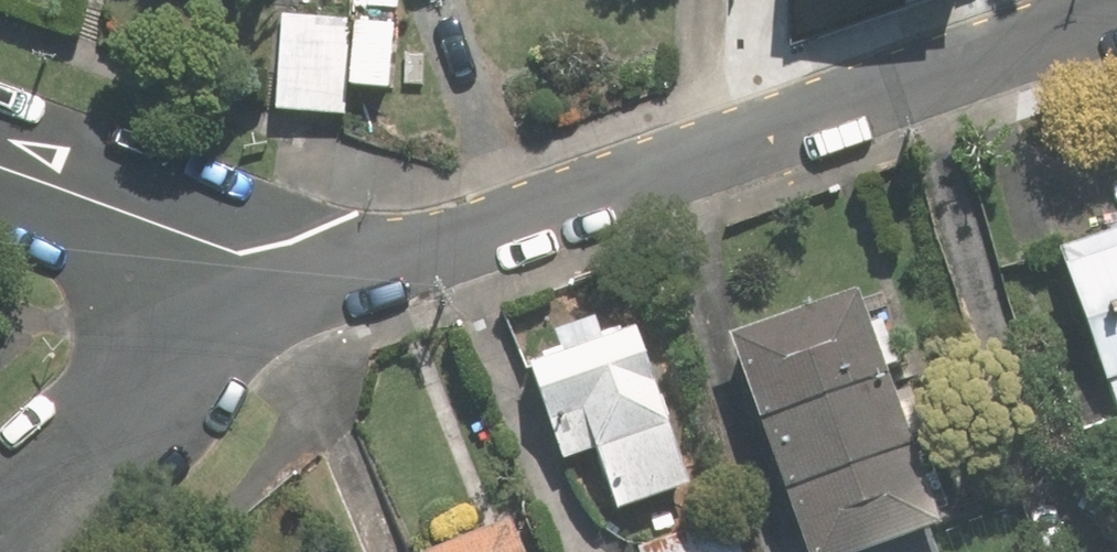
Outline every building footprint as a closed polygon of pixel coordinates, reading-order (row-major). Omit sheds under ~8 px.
[(281,13),(275,108),(339,112),(345,18),(281,13)] [(1116,404),(1116,227),(1060,247),(1116,404)] [(931,530),(945,526),(859,288),(731,334),(808,551),(870,551),(931,530)] [(619,508),(690,485),(638,328),(531,363),(563,458),(599,446),(619,508)] [(509,514),(423,551),(525,551),(509,514)] [(732,515),(638,545),(640,551),(743,551),(732,515)] [(931,530),(870,551),(938,551),(931,530)]
